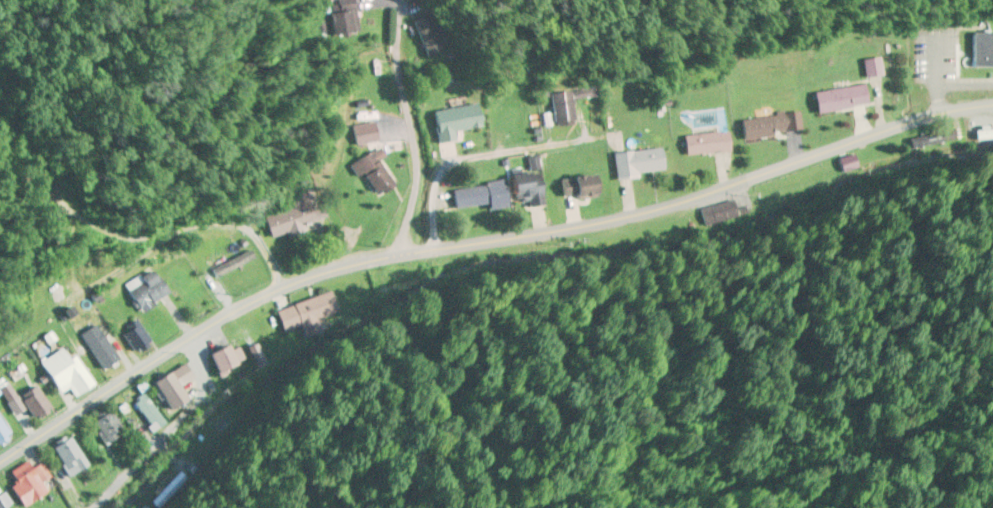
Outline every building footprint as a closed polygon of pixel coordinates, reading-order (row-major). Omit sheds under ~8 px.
[(416,20),(441,57),(447,53),(422,16),(416,20)] [(974,33),(974,68),(992,68),(992,33),(974,33)] [(883,75),(879,58),(863,62),(867,79),(883,75)] [(819,115),(869,103),(865,84),(815,95),(819,115)] [(552,95),(555,127),(567,126),(565,94),(552,95)] [(438,144),(456,142),(454,133),(482,129),(478,105),(434,111),(438,144)] [(796,133),(794,114),(743,119),(745,139),(796,133)] [(685,135),(686,155),(731,153),(730,133),(685,135)] [(404,147),(398,138),(357,162),(377,198),(396,188),(381,161),(404,147)] [(664,173),(662,149),(614,153),(617,177),(664,173)] [(534,209),(549,186),(526,170),(510,193),(534,209)] [(599,197),(598,177),(563,178),(563,199),(599,197)] [(266,217),(272,240),(327,224),(315,180),(290,187),(296,209),(266,217)] [(505,181),(454,189),(457,211),(490,206),(491,211),(509,208),(505,181)] [(735,206),(700,206),(700,230),(735,230),(735,206)] [(126,286),(140,313),(169,297),(154,270),(126,286)] [(277,311),(283,333),(301,327),(304,340),(321,334),(317,320),(337,314),(331,294),(277,311)] [(122,334),(135,356),(153,346),(139,324),(122,334)] [(90,334),(95,344),(90,346),(106,376),(125,366),(115,348),(120,346),(112,332),(104,336),(99,328),(90,334)] [(237,344),(211,356),(220,375),(246,363),(237,344)] [(40,364),(58,393),(68,387),(76,399),(91,390),(66,349),(40,364)] [(190,402),(181,387),(195,379),(186,364),(155,383),(172,413),(190,402)] [(16,418),(28,410),(36,423),(53,412),(37,387),(19,398),(10,384),(0,391),(0,394),(16,418)] [(134,402),(153,432),(165,425),(145,395),(134,402)] [(121,427),(98,412),(89,427),(112,442),(121,427)] [(12,438),(0,420),(0,447),(12,438)] [(83,471),(66,438),(52,445),(69,478),(83,471)] [(11,486),(24,507),(48,493),(42,483),(49,478),(42,466),(34,471),(28,462),(11,472),(17,483),(11,486)] [(179,472),(148,503),(153,507),(158,507),(186,480),(179,472)] [(12,505),(4,493),(0,495),(0,507),(8,507),(12,505)]
